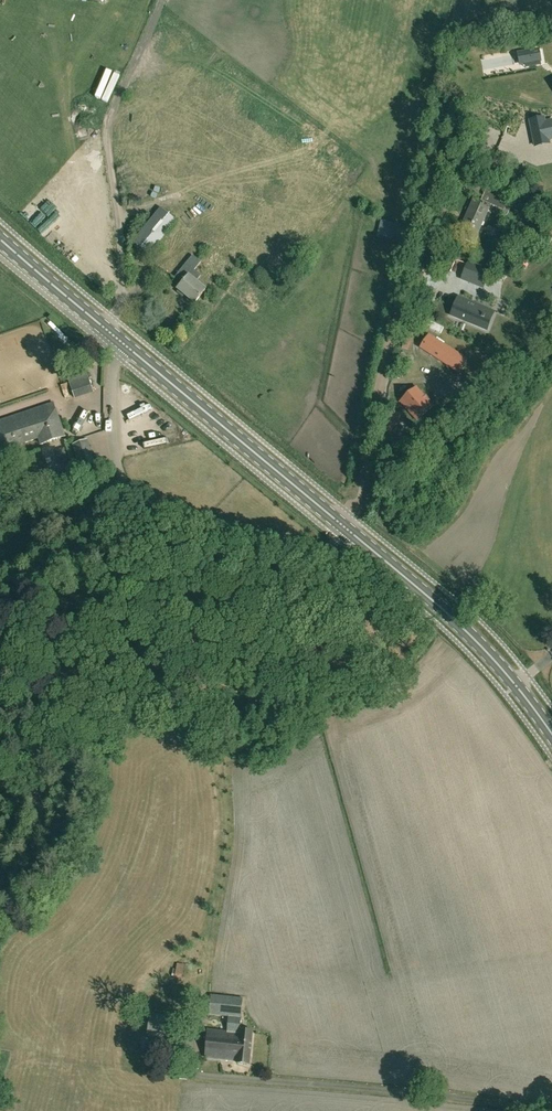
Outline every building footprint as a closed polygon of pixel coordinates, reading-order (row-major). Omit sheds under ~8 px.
[(518,53),(520,64),(524,63),(540,60),(538,49),(518,53)] [(183,81),(187,77),(177,68),(173,73),(183,81)] [(550,139),(551,138),(551,120),(545,122),(544,117),(530,120),(532,130),(546,127),(548,140),(549,140),(550,140),(550,139)] [(516,119),(512,128),(518,131),(522,122),(516,119)] [(481,200),(496,207),(496,208),(496,209),(496,210),(498,212),(500,213),(501,214),(502,214),(503,214),(504,215),(505,215),(505,214),(507,213),(508,212),(509,211),(509,210),(510,209),(510,206),(509,204),(510,202),(507,201),(511,195),(488,185),(481,200)] [(473,201),(461,227),(467,230),(464,238),(475,243),(479,235),(477,234),(489,208),(473,201)] [(161,207),(132,240),(147,253),(176,220),(161,207)] [(163,266),(168,270),(176,258),(171,254),(163,266)] [(195,256),(177,276),(184,282),(178,289),(195,303),(206,289),(197,282),(201,277),(195,271),(202,263),(195,256)] [(516,267),(520,271),(525,267),(521,262),(518,259),(513,264),(516,267)] [(490,271),(470,262),(463,279),(484,287),(490,271)] [(451,299),(443,316),(470,329),(478,312),(451,299)] [(412,332),(406,331),(402,347),(408,349),(412,332)] [(423,357),(416,371),(457,389),(463,375),(423,357)] [(98,388),(77,393),(79,400),(99,395),(98,388)] [(427,417),(411,399),(395,413),(411,431),(427,417)] [(1,455),(3,454),(5,452),(6,451),(7,448),(18,444),(14,433),(58,417),(53,402),(0,420),(0,455),(1,455)] [(75,420),(97,415),(96,409),(74,415),(75,420)] [(18,444),(39,437),(41,444),(65,436),(59,418),(14,433),(18,444)] [(87,439),(73,444),(78,458),(92,453),(87,439)] [(92,453),(78,458),(83,472),(97,468),(92,453)] [(244,998),(212,994),(210,1014),(229,1016),(242,1017),(244,998)] [(175,1048),(176,1041),(180,1019),(151,1013),(147,1035),(166,1039),(164,1047),(175,1048)] [(229,1031),(208,1029),(205,1057),(237,1060),(236,1062),(250,1063),(253,1031),(241,1029),(242,1017),(229,1016),(229,1031)]
